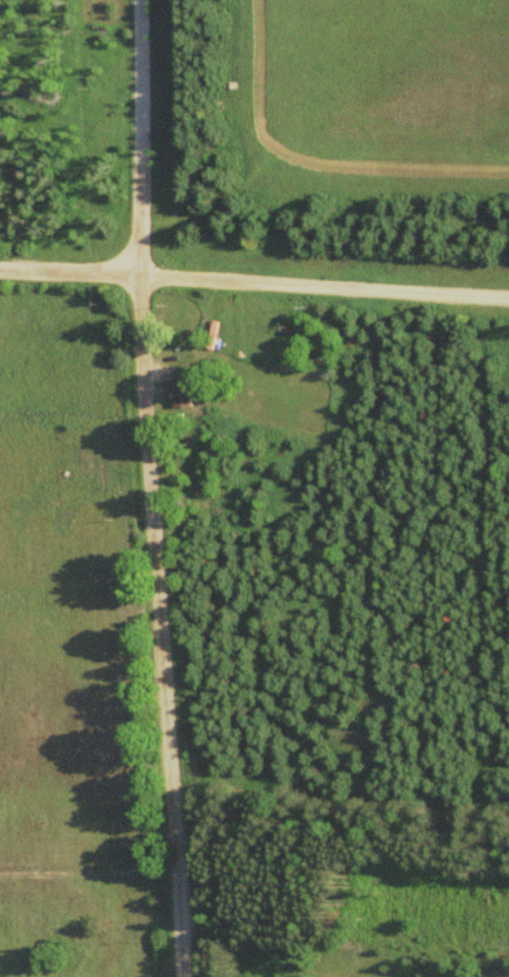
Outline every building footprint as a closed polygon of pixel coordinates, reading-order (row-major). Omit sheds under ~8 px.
[(178,407),(196,407),(196,376),(178,376),(178,407)]
